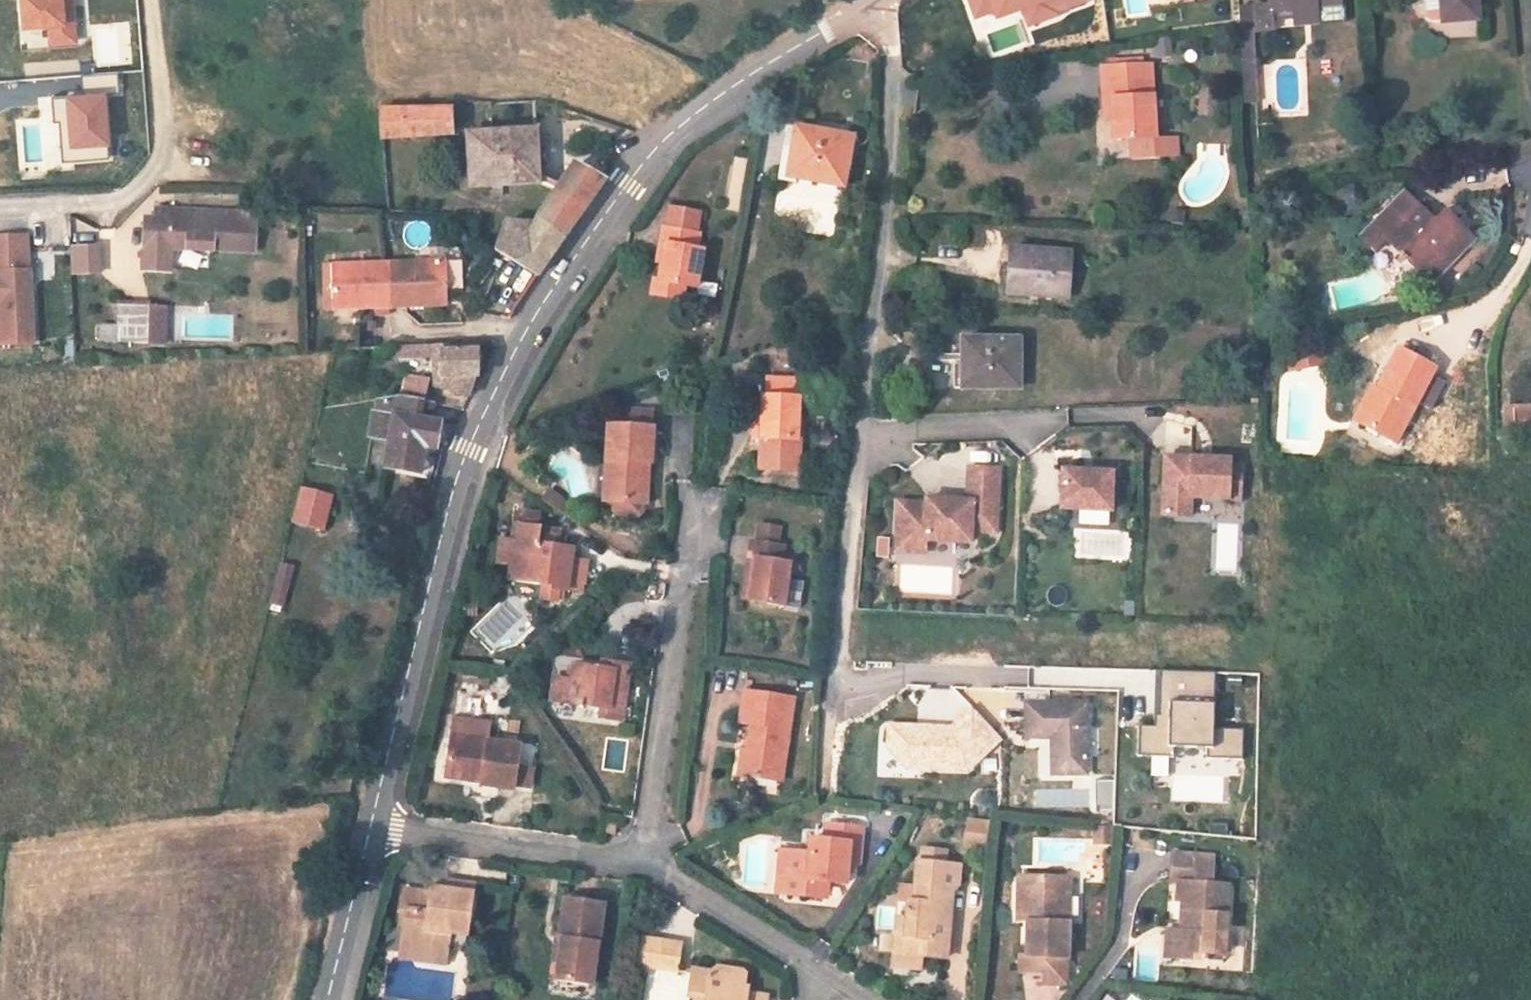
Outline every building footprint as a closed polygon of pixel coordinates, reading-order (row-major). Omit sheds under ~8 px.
[(23,30),(48,29),(49,46),(77,44),(77,21),(67,21),(65,0),(22,0),(23,30)] [(1276,20),(1344,10),(1342,0),(1273,0),(1274,11),(1276,20)] [(1478,0),(1429,0),(1432,22),(1436,25),(1449,24),(1449,25),(1481,21),(1478,0)] [(1238,16),(1239,30),(1239,43),(1252,41),(1278,37),(1276,20),(1274,11),(1238,16)] [(1153,38),(1156,57),(1173,54),(1170,35),(1153,38)] [(1252,41),(1239,43),(1242,111),(1256,112),(1252,41)] [(1100,73),(1102,107),(1112,107),(1112,121),(1113,147),(1155,144),(1151,70),(1100,73)] [(108,156),(105,92),(55,99),(54,124),(61,123),(63,160),(108,156)] [(1103,121),(1112,121),(1112,107),(1102,107),(1103,121)] [(458,135),(458,108),(378,108),(380,135),(458,135)] [(852,138),(804,133),(801,154),(793,153),(789,181),(845,188),(852,138)] [(536,136),(464,142),(470,210),(514,209),(514,195),(542,192),(536,136)] [(580,169),(556,202),(544,218),(572,235),(606,183),(580,169)] [(1442,269),(1452,278),(1479,251),(1449,221),(1438,230),(1409,200),(1364,245),(1380,262),(1392,250),(1425,286),(1442,269)] [(243,255),(244,216),(141,214),(141,225),(131,224),(130,252),(187,254),(188,246),(203,247),(203,254),(243,255)] [(544,280),(572,235),(544,218),(536,228),(493,224),(491,253),(515,255),(515,261),(544,280)] [(705,230),(668,225),(666,241),(671,242),(666,277),(661,277),(659,291),(690,296),(692,282),(703,283),(708,247),(703,246),(705,230)] [(14,342),(11,265),(7,265),(6,230),(0,230),(0,342),(14,342)] [(100,274),(100,244),(70,244),(70,274),(100,274)] [(1017,302),(1078,303),(1076,254),(1016,255),(1017,302)] [(423,303),(444,302),(445,263),(390,266),(392,312),(423,312),(423,303)] [(360,305),(361,313),(392,312),(390,266),(331,268),(332,306),(360,305)] [(1425,286),(1435,295),(1452,278),(1442,269),(1425,286)] [(423,303),(423,312),(451,311),(450,303),(444,302),(423,303)] [(139,304),(105,304),(104,339),(139,339),(139,304)] [(332,306),(333,314),(361,313),(360,305),(332,306)] [(155,307),(139,307),(139,339),(154,339),(155,307)] [(482,346),(454,345),(453,370),(481,371),(482,346)] [(1027,346),(972,347),(971,396),(1026,397),(1027,346)] [(1367,409),(1352,447),(1390,462),(1423,383),(1383,367),(1367,409)] [(411,369),(407,389),(426,393),(431,373),(411,369)] [(808,433),(808,391),(807,391),(807,374),(779,374),(779,390),(774,391),(774,416),(764,416),(764,434),(771,434),(771,464),(811,464),(811,432),(808,433)] [(440,420),(445,401),(426,393),(407,389),(400,415),(411,419),(406,441),(431,449),(434,439),(444,442),(450,422),(440,420)] [(1515,406),(1518,421),(1530,418),(1530,403),(1515,406)] [(1359,406),(1344,443),(1352,447),(1367,409),(1359,406)] [(774,416),(774,408),(764,408),(764,416),(774,416)] [(614,491),(615,495),(615,503),(621,510),(638,511),(645,505),(646,496),(648,496),(649,459),(654,459),(655,422),(609,419),(607,456),(615,457),(614,491)] [(401,456),(427,465),(431,449),(406,441),(401,456)] [(606,495),(615,495),(614,491),(615,457),(607,456),(606,495)] [(1236,508),(1238,476),(1227,475),(1227,469),(1202,468),(1164,466),(1161,522),(1187,523),(1188,505),(1236,508)] [(998,537),(1002,475),(973,473),(971,506),(940,504),(931,504),(931,508),(904,507),(901,553),(929,555),(930,544),(973,546),(974,535),(998,537)] [(1110,517),(1112,480),(1064,478),(1063,515),(1110,517)] [(338,496),(307,486),(297,522),(328,531),(338,496)] [(540,502),(563,511),(569,496),(545,487),(540,502)] [(521,532),(523,517),(516,516),(514,531),(521,532)] [(514,531),(511,556),(519,557),(517,571),(548,576),(546,591),(562,594),(563,585),(572,587),(576,556),(560,554),(562,537),(539,535),(541,522),(541,519),(523,517),(521,532),(514,531)] [(541,522),(539,535),(562,537),(564,525),(541,522)] [(499,554),(511,556),(514,531),(502,530),(499,554)] [(767,555),(761,594),(790,599),(798,555),(789,553),(792,539),(762,534),(759,553),(767,555)] [(751,592),(761,594),(767,555),(759,553),(751,592)] [(285,608),(292,563),(277,561),(270,606),(285,608)] [(603,653),(602,660),(614,662),(615,655),(603,653)] [(567,669),(562,694),(602,699),(601,709),(621,712),(630,656),(615,655),(614,662),(602,660),(577,657),(574,670),(567,669)] [(552,693),(562,694),(567,669),(556,668),(552,693)] [(1111,670),(1111,685),(1129,683),(1128,669),(1111,670)] [(1213,727),(1214,670),(1160,669),(1159,725),(1140,724),(1139,753),(1171,754),(1171,743),(1210,744),(1210,757),(1242,757),(1243,728),(1213,727)] [(745,743),(740,742),(735,767),(779,775),(794,693),(745,683),(738,717),(750,719),(745,743)] [(1045,740),(1048,778),(1081,776),(1076,703),(1017,707),(1019,742),(1045,740)] [(879,773),(974,775),(974,755),(995,756),(995,711),(957,711),(957,723),(880,721),(879,773)] [(732,740),(740,742),(745,743),(750,719),(738,717),(732,740)] [(489,768),(488,777),(522,782),(527,740),(461,731),(454,763),(489,768)] [(452,772),(488,777),(489,768),(454,763),(452,772)] [(615,816),(605,814),(604,823),(614,825),(615,816)] [(963,816),(962,845),(987,845),(988,817),(963,816)] [(808,841),(805,854),(789,853),(782,895),(824,900),(826,883),(843,885),(846,863),(855,864),(859,829),(824,825),(821,842),(808,841)] [(771,893),(782,895),(789,853),(777,851),(771,893)] [(1162,935),(1158,964),(1199,968),(1200,959),(1216,959),(1224,892),(1208,889),(1210,862),(1168,856),(1164,886),(1170,887),(1168,904),(1174,905),(1172,925),(1177,925),(1176,936),(1162,935)] [(916,936),(915,953),(942,954),(946,919),(942,918),(944,893),(955,880),(957,862),(912,860),(909,900),(904,899),(902,917),(901,934),(916,936)] [(414,903),(411,920),(406,945),(454,952),(455,942),(458,924),(475,927),(482,877),(453,873),(452,881),(450,896),(438,894),(439,886),(409,882),(406,901),(414,903)] [(1020,923),(1021,878),(1011,878),(1009,922),(1020,923)] [(1062,960),(1064,880),(1021,878),(1020,923),(1019,958),(1062,960)] [(450,896),(452,881),(440,879),(439,886),(438,894),(450,896)] [(570,933),(564,974),(602,980),(614,898),(570,893),(564,932),(570,933)] [(403,918),(411,920),(414,903),(406,901),(403,918)] [(889,951),(915,953),(916,936),(901,934),(902,917),(892,916),(889,951)] [(472,944),(475,927),(458,924),(455,942),(472,944)] [(554,973),(564,974),(570,933),(564,932),(560,931),(554,973)] [(1149,963),(1158,964),(1162,935),(1152,934),(1149,963)] [(683,942),(647,937),(644,965),(679,970),(683,942)] [(451,960),(454,952),(406,945),(406,954),(451,960)] [(1216,959),(1200,959),(1199,968),(1214,969),(1216,959)] [(778,995),(756,992),(757,986),(752,984),(754,976),(743,974),(744,968),(729,966),(714,974),(702,972),(697,999),(702,999),(777,999),(778,995)]
